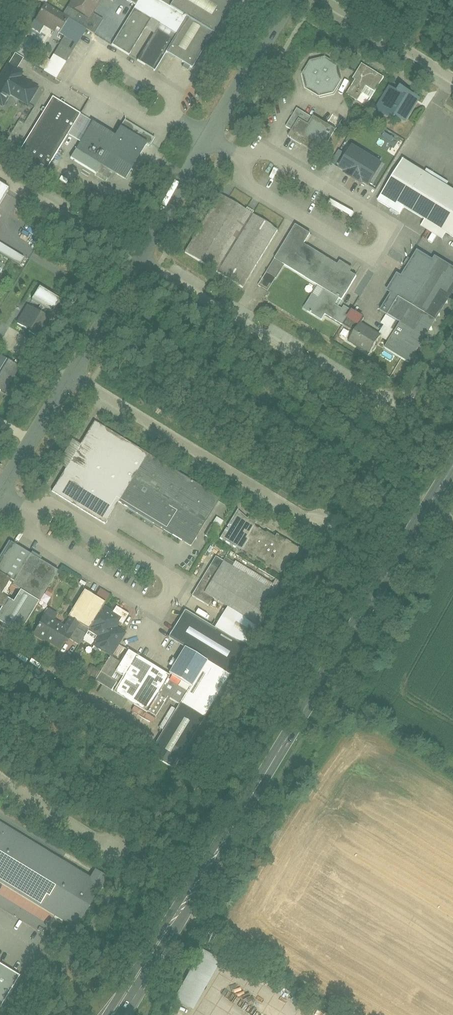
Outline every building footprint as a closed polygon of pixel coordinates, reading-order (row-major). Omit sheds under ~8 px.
[(62,15),(45,4),(36,20),(64,37),(44,70),(56,77),(85,29),(94,34),(102,21),(93,15),(102,0),(71,0),(62,15)] [(135,6),(111,45),(129,56),(150,20),(157,24),(139,54),(154,63),(162,51),(191,69),(233,0),(125,0),(135,6)] [(325,58),(310,62),(302,75),(306,89),(318,97),(334,93),(342,81),(338,67),(325,58)] [(0,75),(0,106),(3,108),(10,96),(27,107),(39,89),(21,78),(24,74),(7,64),(0,75)] [(365,88),(374,93),(384,77),(362,65),(345,94),(357,102),(365,88)] [(389,87),(375,111),(392,122),(395,117),(406,123),(420,99),(400,88),(397,93),(389,87)] [(52,98),(14,160),(43,177),(80,115),(52,98)] [(288,137),(321,156),(336,130),(297,108),(286,128),(292,131),(288,137)] [(124,121),(115,137),(92,123),(70,159),(96,174),(101,165),(125,180),(146,145),(150,147),(154,139),(124,121)] [(351,146),(337,170),(369,187),(382,164),(351,146)] [(404,160),(379,201),(400,214),(404,208),(425,221),(421,227),(442,241),(446,234),(452,238),(452,191),(404,160)] [(8,189),(0,184),(0,202),(8,189)] [(91,203),(93,199),(100,203),(103,197),(88,190),(84,199),(91,203)] [(219,195),(184,253),(243,288),(277,230),(219,195)] [(295,226),(259,286),(269,292),(285,266),(323,290),(318,298),(312,295),(304,309),(322,320),(325,315),(354,332),(348,342),(369,355),(380,336),(360,324),(364,318),(344,307),(343,310),(338,306),(356,276),(303,245),(310,234),(295,226)] [(20,258),(0,245),(0,253),(17,264),(20,258)] [(452,290),(452,262),(436,252),(434,256),(419,248),(405,271),(398,267),(390,279),(396,283),(383,304),(402,316),(387,340),(413,356),(452,290)] [(32,287),(26,298),(46,310),(52,298),(32,287)] [(24,302),(13,320),(33,333),(44,315),(24,302)] [(18,366),(0,355),(0,395),(18,366)] [(52,492),(105,524),(119,502),(191,546),(219,498),(94,422),(52,492)] [(251,523),(235,513),(222,537),(274,566),(281,554),(287,558),(294,545),(276,535),(272,540),(249,527),(251,523)] [(220,521),(213,517),(203,530),(210,535),(220,521)] [(0,561),(0,604),(3,606),(0,611),(0,623),(20,635),(58,571),(11,543),(0,561)] [(176,701),(148,749),(171,762),(194,722),(205,728),(286,588),(273,581),(269,587),(224,561),(223,563),(214,558),(192,598),(208,607),(212,600),(226,608),(214,629),(184,612),(168,641),(184,651),(168,679),(122,653),(116,664),(108,659),(96,682),(149,712),(161,692),(176,701)] [(104,602),(109,594),(97,588),(93,596),(104,602)] [(48,609),(32,635),(59,651),(64,643),(67,645),(70,640),(79,645),(89,629),(100,636),(93,647),(109,657),(123,634),(115,628),(118,622),(122,625),(129,615),(116,607),(112,613),(102,607),(104,603),(83,591),(68,617),(48,609)] [(73,923),(97,883),(64,862),(0,823),(0,879),(73,923)] [(187,1010),(214,959),(197,949),(169,1000),(187,1010)] [(19,978),(0,967),(0,1008),(19,978)]
